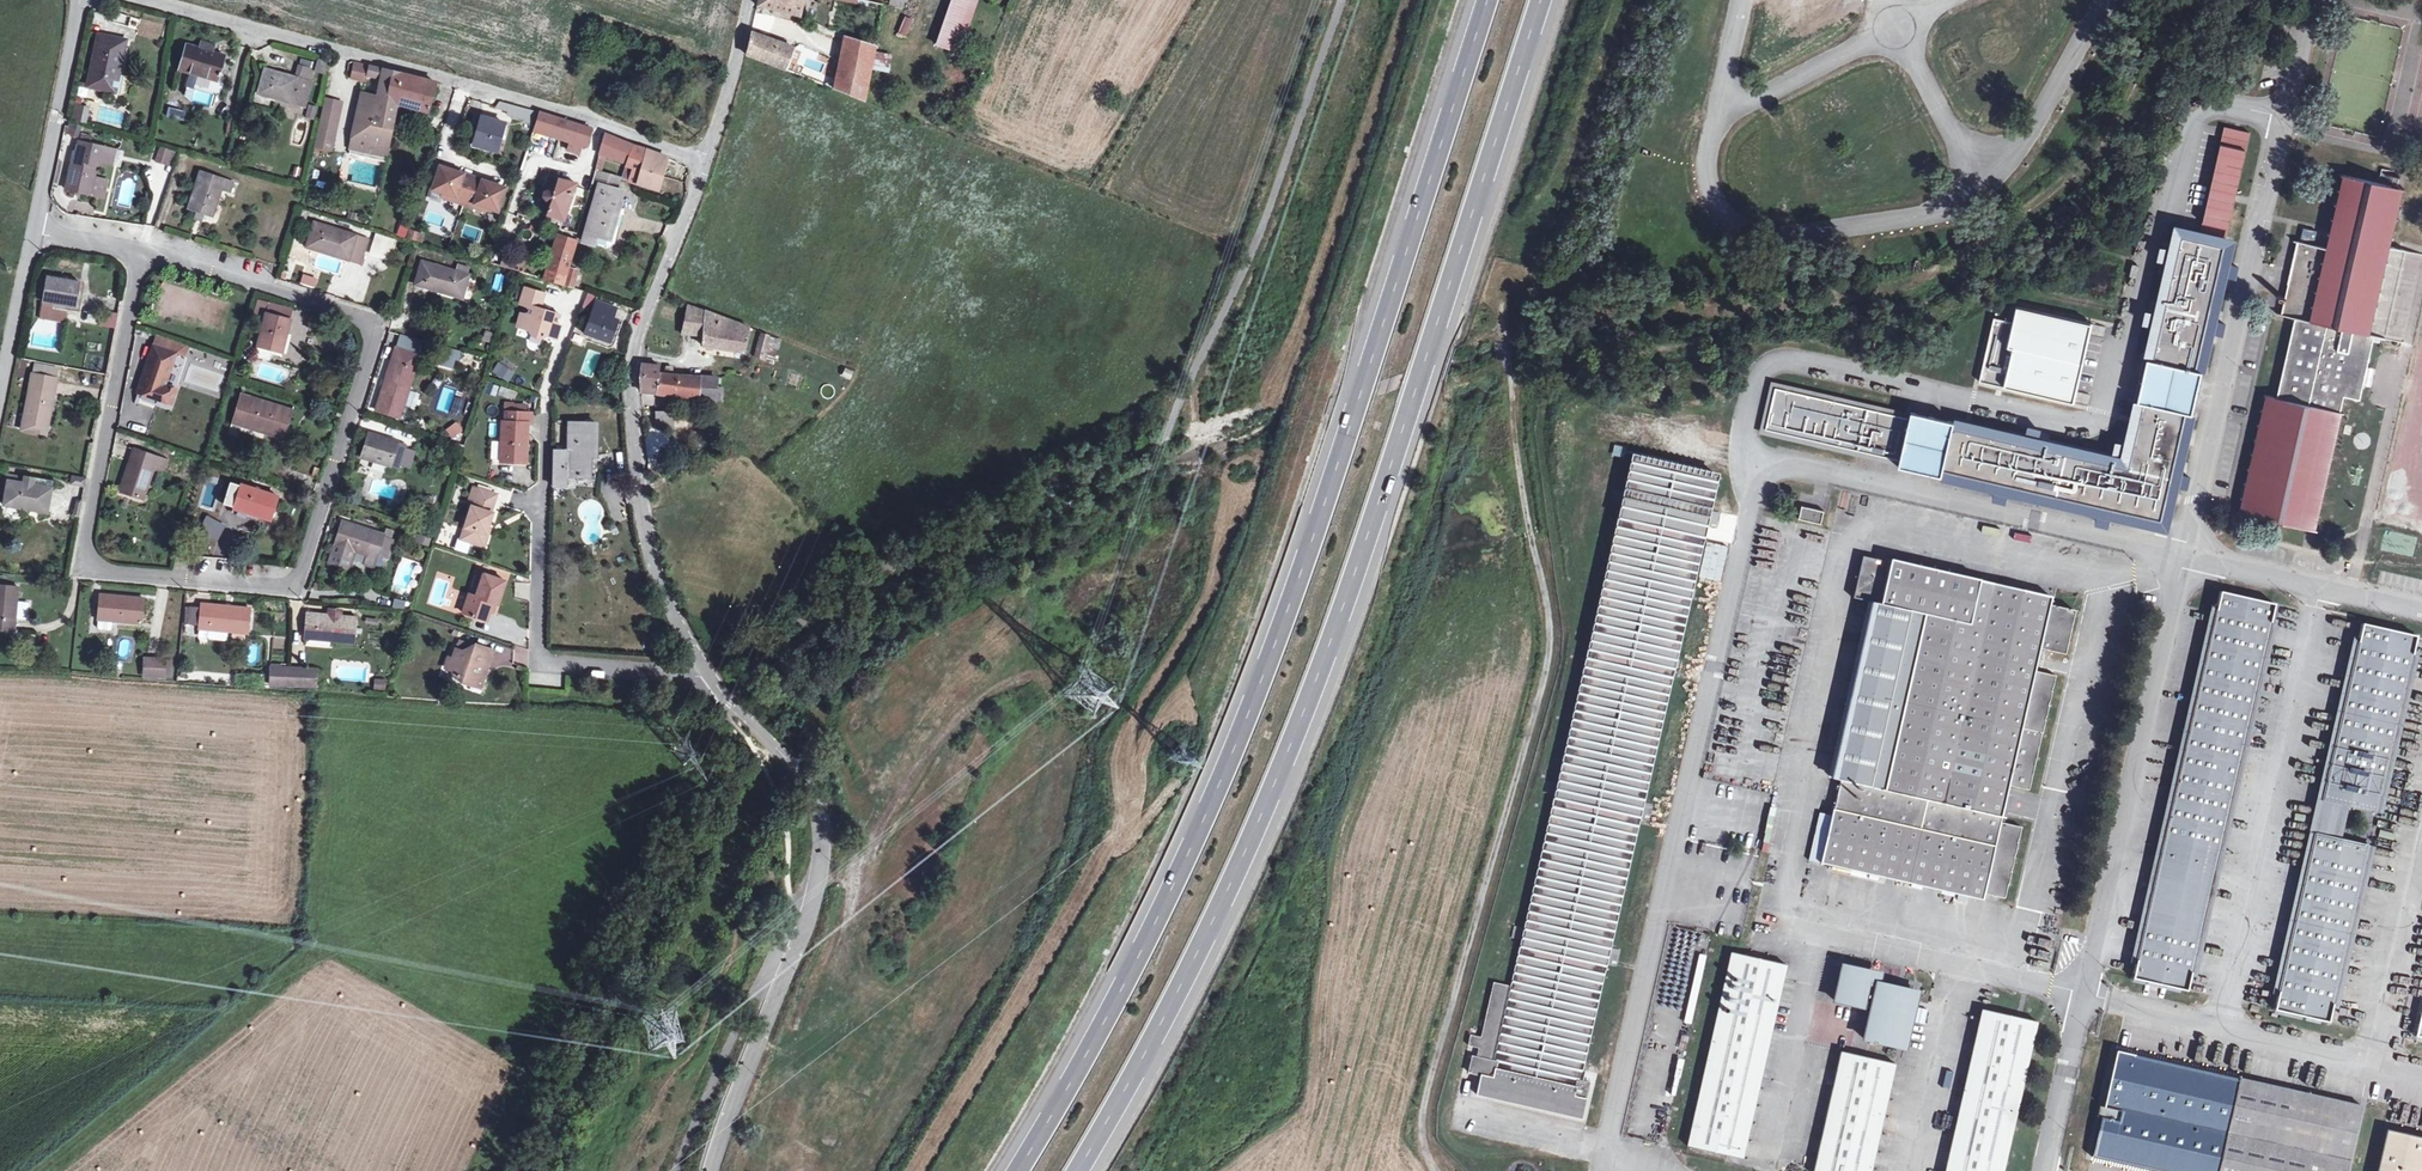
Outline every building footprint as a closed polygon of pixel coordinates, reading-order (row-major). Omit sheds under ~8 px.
[(805,0),(763,0),(762,5),(803,14),(805,0)] [(967,0),(957,0),(940,43),(949,47),(967,0)] [(949,47),(962,52),(983,0),(967,0),(949,47)] [(903,16),(898,35),(907,37),(912,18),(903,16)] [(804,66),(808,53),(782,43),(785,32),(758,22),(751,54),(811,78),(813,70),(804,66)] [(813,70),(811,78),(851,93),(862,41),(846,36),(840,65),(808,53),(804,66),(813,70)] [(878,45),(862,41),(851,93),(870,101),(878,45)] [(121,98),(125,99),(128,85),(135,53),(109,47),(98,93),(121,98)] [(200,51),(193,74),(230,85),(236,62),(200,51)] [(356,148),(349,147),(347,156),(381,165),(386,144),(397,105),(405,75),(357,62),(352,79),(365,83),(366,79),(380,83),(376,101),(363,97),(352,136),(358,138),(356,148)] [(326,73),(333,75),(335,65),(328,63),(326,73)] [(265,70),(259,94),(305,108),(311,83),(309,83),(312,71),(296,66),(293,78),(265,70)] [(405,75),(397,105),(425,112),(433,82),(405,75)] [(136,87),(128,85),(125,99),(121,98),(121,102),(132,104),(136,87)] [(327,101),(315,150),(333,154),(344,105),(327,101)] [(533,106),(523,103),(521,110),(532,113),(536,106),(533,106)] [(74,104),(71,120),(86,123),(89,107),(74,104)] [(308,105),(305,117),(313,119),(316,107),(308,105)] [(169,107),(166,116),(184,122),(187,112),(169,107)] [(289,107),(288,116),(303,117),(304,108),(289,107)] [(540,128),(577,140),(582,122),(546,110),(540,128)] [(480,140),(502,148),(512,119),(489,112),(480,140)] [(582,122),(577,140),(576,144),(584,147),(588,141),(592,142),(597,126),(582,122)] [(2250,130),(2225,124),(2201,229),(2226,235),(2250,130)] [(66,125),(64,134),(75,137),(78,129),(66,125)] [(604,153),(612,156),(632,163),(627,177),(663,187),(672,155),(627,141),(627,137),(611,131),(604,153)] [(352,136),(349,147),(356,148),(358,138),(352,136)] [(82,150),(72,192),(97,197),(105,164),(118,167),(122,149),(97,144),(98,140),(87,138),(84,151),(82,150)] [(160,166),(171,170),(177,154),(166,150),(160,166)] [(600,171),(607,173),(612,156),(604,153),(600,171)] [(447,162),(439,185),(450,189),(449,192),(470,199),(478,176),(468,173),(469,170),(447,162)] [(596,182),(604,185),(620,189),(623,178),(607,173),(600,171),(596,182)] [(2402,184),(2345,172),(2328,245),(2312,319),(2369,332),(2389,243),(2402,184)] [(209,174),(195,210),(220,218),(229,193),(239,196),(243,186),(209,174)] [(556,201),(553,214),(570,219),(581,181),(559,175),(557,182),(561,183),(560,187),(556,187),(554,188),(552,189),(550,192),(550,196),(550,199),(556,201)] [(487,180),(478,176),(470,199),(491,207),(492,203),(503,207),(511,185),(488,177),(487,180)] [(626,192),(620,189),(604,185),(587,242),(598,246),(602,236),(613,239),(626,192)] [(322,220),(314,242),(356,256),(369,261),(377,239),(364,234),(322,220)] [(429,228),(416,224),(414,230),(427,235),(429,228)] [(2226,259),(2231,239),(2178,228),(2174,247),(2169,246),(2152,324),(2156,325),(2149,357),(2154,358),(2182,234),(2225,243),(2196,367),(2201,369),(2210,330),(2215,331),(2231,260),(2226,259)] [(568,282),(581,237),(563,233),(550,276),(568,282)] [(2196,367),(2225,243),(2182,234),(2154,358),(2149,357),(2148,357),(2138,399),(2139,400),(2144,401),(2129,466),(1953,426),(1955,420),(1912,410),(1911,416),(1776,386),(1767,428),(1901,459),(1900,465),(1942,474),(1944,468),(2162,518),(2187,410),(2192,411),(2193,412),(2202,369),(2201,369),(2196,367)] [(2296,316),(2312,319),(2328,245),(2298,239),(2282,312),(2296,316)] [(501,267),(520,272),(526,248),(507,243),(501,267)] [(2406,247),(2389,243),(2369,332),(2375,333),(2386,335),(2406,247)] [(431,255),(423,279),(469,293),(476,269),(431,255)] [(56,271),(50,296),(84,303),(89,278),(56,271)] [(300,285),(315,288),(317,277),(302,274),(300,285)] [(492,289),(501,291),(505,276),(496,274),(492,289)] [(525,311),(521,323),(532,326),(532,330),(544,334),(549,332),(560,335),(565,324),(561,322),(564,312),(544,306),(550,291),(529,284),(524,299),(532,302),(528,312),(525,311)] [(587,296),(584,305),(590,307),(594,298),(587,296)] [(603,300),(590,331),(616,340),(624,316),(618,314),(621,305),(603,300)] [(688,331),(710,333),(712,311),(695,304),(688,331)] [(2075,401),(2093,321),(2017,304),(2013,319),(1995,315),(1980,380),(2075,401)] [(262,306),(259,316),(266,318),(269,309),(262,306)] [(116,328),(118,313),(100,311),(99,326),(116,328)] [(261,343),(284,350),(295,318),(272,311),(261,343)] [(754,327),(712,311),(710,333),(710,342),(750,347),(754,327)] [(2312,319),(2296,316),(2279,395),(2342,409),(2345,393),(2361,397),(2375,333),(2369,332),(2312,319)] [(167,332),(163,342),(184,349),(194,352),(198,342),(167,332)] [(766,333),(761,355),(773,357),(777,335),(766,333)] [(163,342),(146,388),(178,398),(182,385),(172,382),(184,349),(163,342)] [(382,406),(406,414),(426,352),(401,344),(382,406)] [(444,346),(438,365),(455,370),(461,352),(444,346)] [(580,372),(592,377),(600,353),(589,349),(580,372)] [(647,388),(665,389),(667,371),(667,367),(668,363),(648,360),(646,375),(647,388)] [(492,373),(509,382),(515,371),(498,361),(492,373)] [(65,374),(38,370),(37,379),(64,383),(65,374)] [(667,371),(665,389),(727,396),(728,387),(723,386),(723,376),(667,371)] [(29,430),(56,434),(64,383),(37,379),(29,430)] [(496,395),(498,385),(486,383),(484,393),(496,395)] [(501,386),(497,392),(511,400),(515,394),(501,386)] [(238,420),(248,423),(250,418),(272,425),(271,431),(289,437),(299,406),(281,400),(278,406),(255,397),(258,393),(248,389),(238,420)] [(2088,403),(2089,394),(2079,392),(2077,401),(2088,403)] [(278,406),(281,400),(258,393),(255,397),(278,406)] [(2279,395),(2268,393),(2242,512),(2315,528),(2342,409),(2279,395)] [(2144,401),(2139,400),(2130,442),(2125,441),(2122,454),(2026,432),(2025,437),(1954,421),(1953,426),(2129,466),(2144,401)] [(533,421),(537,421),(538,410),(512,409),(511,419),(507,419),(505,459),(531,461),(533,421)] [(2166,524),(2192,411),(2187,410),(2162,518),(1944,468),(1943,473),(1996,485),(1995,490),(2112,516),(2113,512),(2166,524)] [(678,428),(678,411),(654,411),(655,429),(678,428)] [(248,423),(271,431),(272,425),(250,418),(248,423)] [(456,421),(445,429),(451,438),(463,430),(456,421)] [(574,449),(559,449),(559,485),(572,486),(573,475),(595,477),(595,458),(602,458),(601,422),(574,422),(574,449)] [(374,431),(367,455),(417,470),(425,445),(374,431)] [(1624,458),(1625,446),(1614,445),(1612,457),(1624,458)] [(139,446),(124,489),(151,498),(161,466),(169,468),(173,457),(139,446)] [(1718,474),(1633,455),(1513,985),(1496,982),(1483,1036),(1473,1034),(1471,1044),(1481,1046),(1479,1056),(1474,1055),(1470,1071),(1483,1074),(1478,1093),(1497,1097),(1497,1094),(1521,1099),(1524,1102),(1538,1105),(1541,1104),(1565,1110),(1565,1113),(1583,1117),(1591,1081),(1584,1080),(1587,1069),(1584,1069),(1718,474)] [(245,482),(237,507),(274,519),(282,494),(245,482)] [(20,484),(16,508),(58,514),(61,490),(20,484)] [(475,501),(465,535),(490,544),(495,532),(492,531),(499,508),(496,507),(502,491),(484,485),(478,502),(475,501)] [(1822,522),(1825,508),(1803,504),(1800,517),(1822,522)] [(1710,525),(1716,527),(1721,513),(1714,511),(1710,525)] [(218,541),(225,524),(205,515),(198,533),(218,541)] [(343,541),(339,552),(357,557),(360,548),(372,551),(369,560),(381,563),(392,530),(348,518),(341,540),(343,541)] [(1721,583),(1729,546),(1707,542),(1699,578),(1721,583)] [(357,557),(339,552),(337,559),(355,564),(357,557)] [(2053,594),(1890,557),(1890,560),(1864,554),(1854,596),(1875,601),(1835,777),(1842,778),(1835,807),(1834,807),(1822,862),(1985,896),(1986,891),(2005,895),(2021,825),(2002,821),(2010,783),(2030,787),(2055,674),(2036,670),(2041,646),(2066,652),(2076,608),(2051,602),(2053,594)] [(482,571),(474,592),(477,593),(483,595),(491,574),(482,571)] [(477,593),(470,612),(494,619),(498,608),(502,609),(512,582),(491,574),(483,595),(477,593)] [(2,628),(27,631),(33,588),(8,584),(2,628)] [(2272,602),(2218,590),(2132,974),(2186,986),(2272,602)] [(101,591),(99,617),(100,617),(99,625),(101,626),(109,627),(111,626),(112,618),(144,621),(147,595),(101,591)] [(404,608),(404,599),(393,599),(393,608),(404,608)] [(206,601),(206,606),(204,624),(204,626),(212,627),(233,629),(250,631),(253,606),(206,601)] [(204,624),(206,606),(193,605),(191,622),(204,624)] [(311,613),(309,637),(358,641),(360,617),(311,613)] [(2413,632),(2359,620),(2272,1005),(2326,1017),(2413,632)] [(233,629),(212,627),(211,639),(231,641),(233,629)] [(469,678),(489,684),(502,647),(483,640),(479,649),(466,644),(460,657),(457,657),(454,665),(460,667),(461,672),(471,675),(469,678)] [(159,677),(164,658),(143,653),(139,671),(159,677)] [(164,658),(159,677),(166,678),(171,660),(164,658)] [(283,681),(285,666),(268,664),(266,679),(283,681)] [(285,666),(283,681),(301,683),(303,667),(285,666)] [(373,689),(385,690),(386,680),(374,678),(373,689)] [(1939,905),(1938,912),(1955,915),(1956,908),(1939,905)] [(1743,1156),(1787,962),(1732,950),(1689,1144),(1743,1156)] [(1913,987),(1870,978),(1872,969),(1844,963),(1836,998),(1864,1005),(1864,1004),(1872,1006),(1866,1036),(1900,1044),(1913,987)] [(2037,1019),(1984,1007),(1947,1170),(2003,1170),(2037,1019)] [(1896,1061),(1843,1049),(1816,1170),(1871,1170),(1896,1061)] [(2360,1103),(2116,1049),(2093,1155),(2167,1170),(2345,1170),(2360,1103)] [(2387,1131),(2379,1170),(2421,1170),(2421,1138),(2387,1131)]
